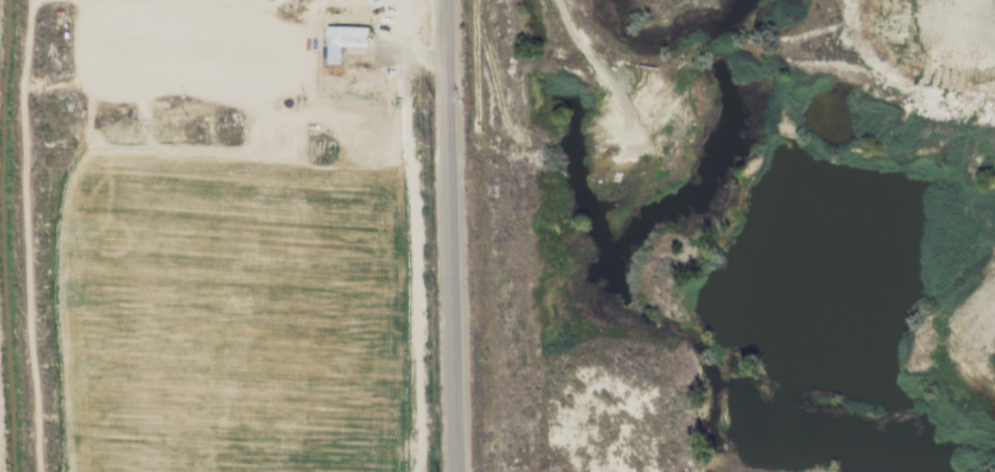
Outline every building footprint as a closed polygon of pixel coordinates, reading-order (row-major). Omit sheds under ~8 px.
[(340,63),(328,63),(328,46),(324,46),(324,26),(367,26),(367,46),(340,46),(340,63)]
